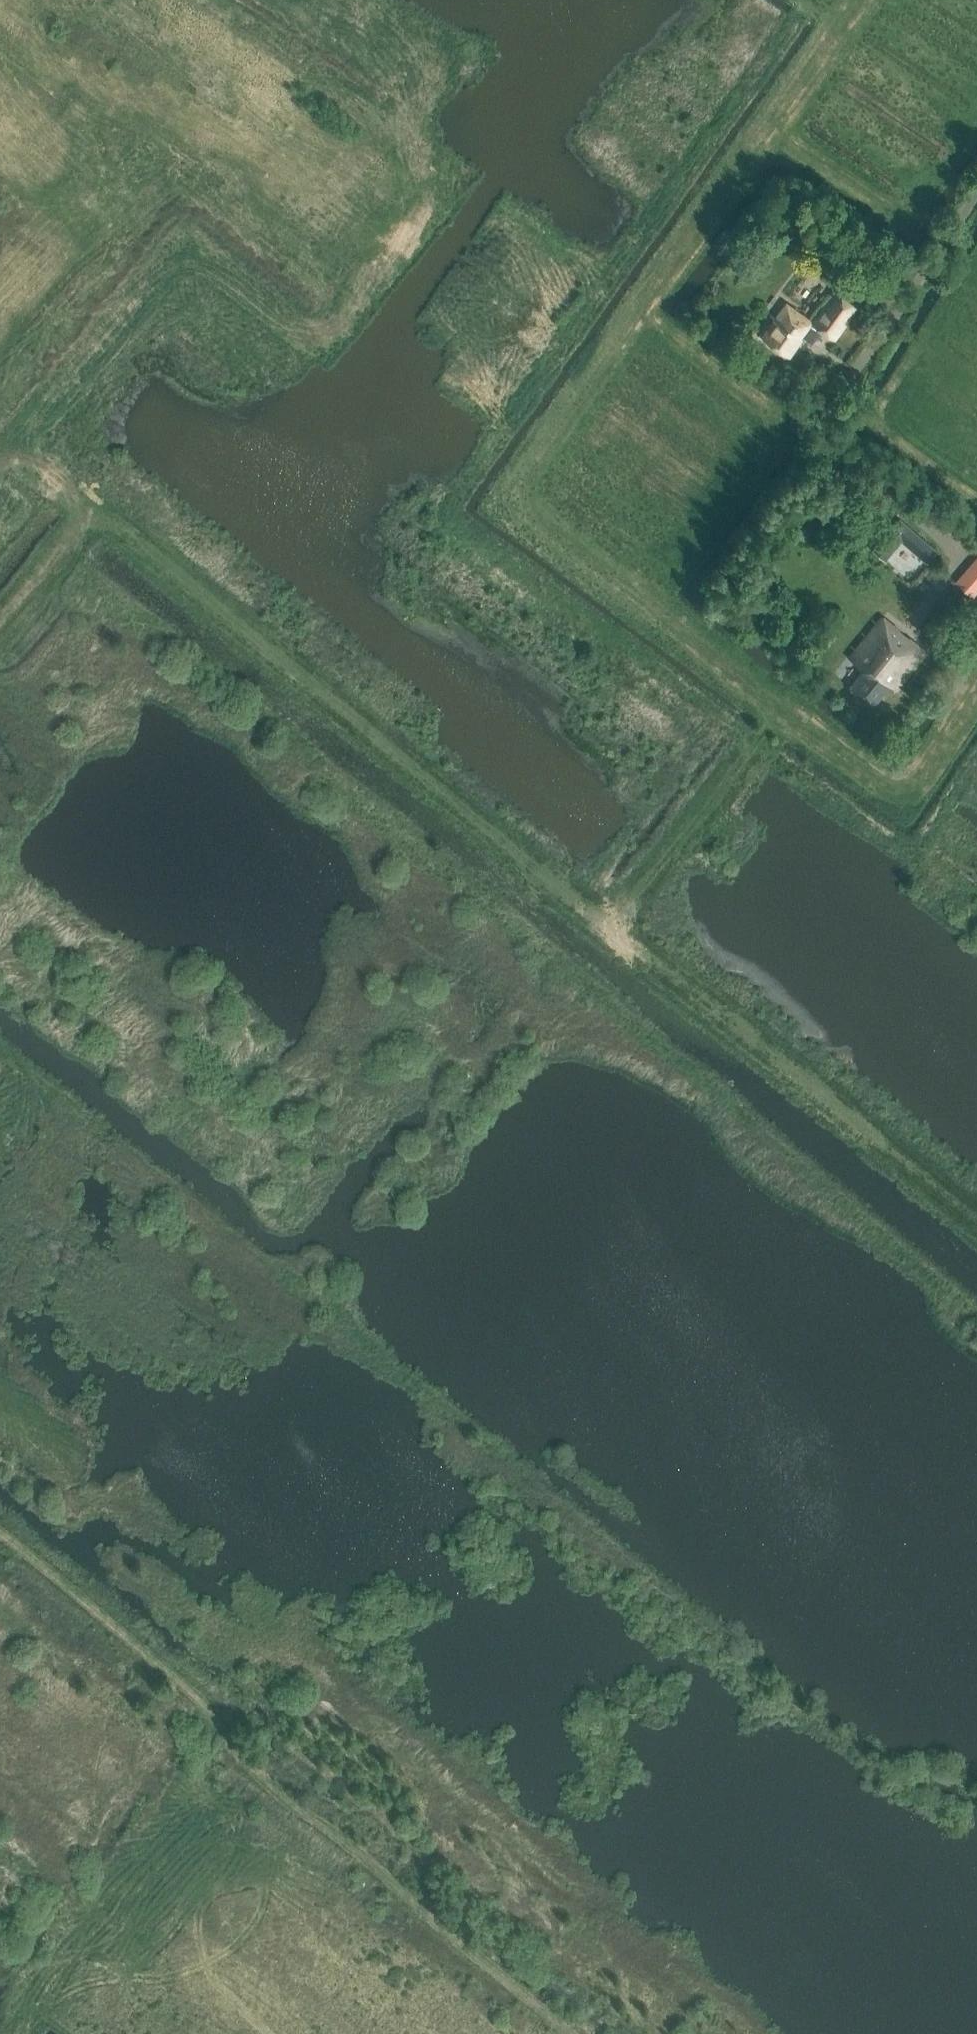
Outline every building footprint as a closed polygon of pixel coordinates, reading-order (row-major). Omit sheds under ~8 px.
[(833,290),(811,320),(787,302),(763,335),(790,355),(804,336),(808,339),(818,326),(834,338),(857,307),(833,290)] [(927,563),(937,551),(926,542),(916,554),(927,563)] [(951,582),(969,597),(976,588),(976,552),(951,582)] [(892,692),(926,652),(884,618),(851,658),(864,669),(850,686),(873,705),(887,688),(892,692)]
